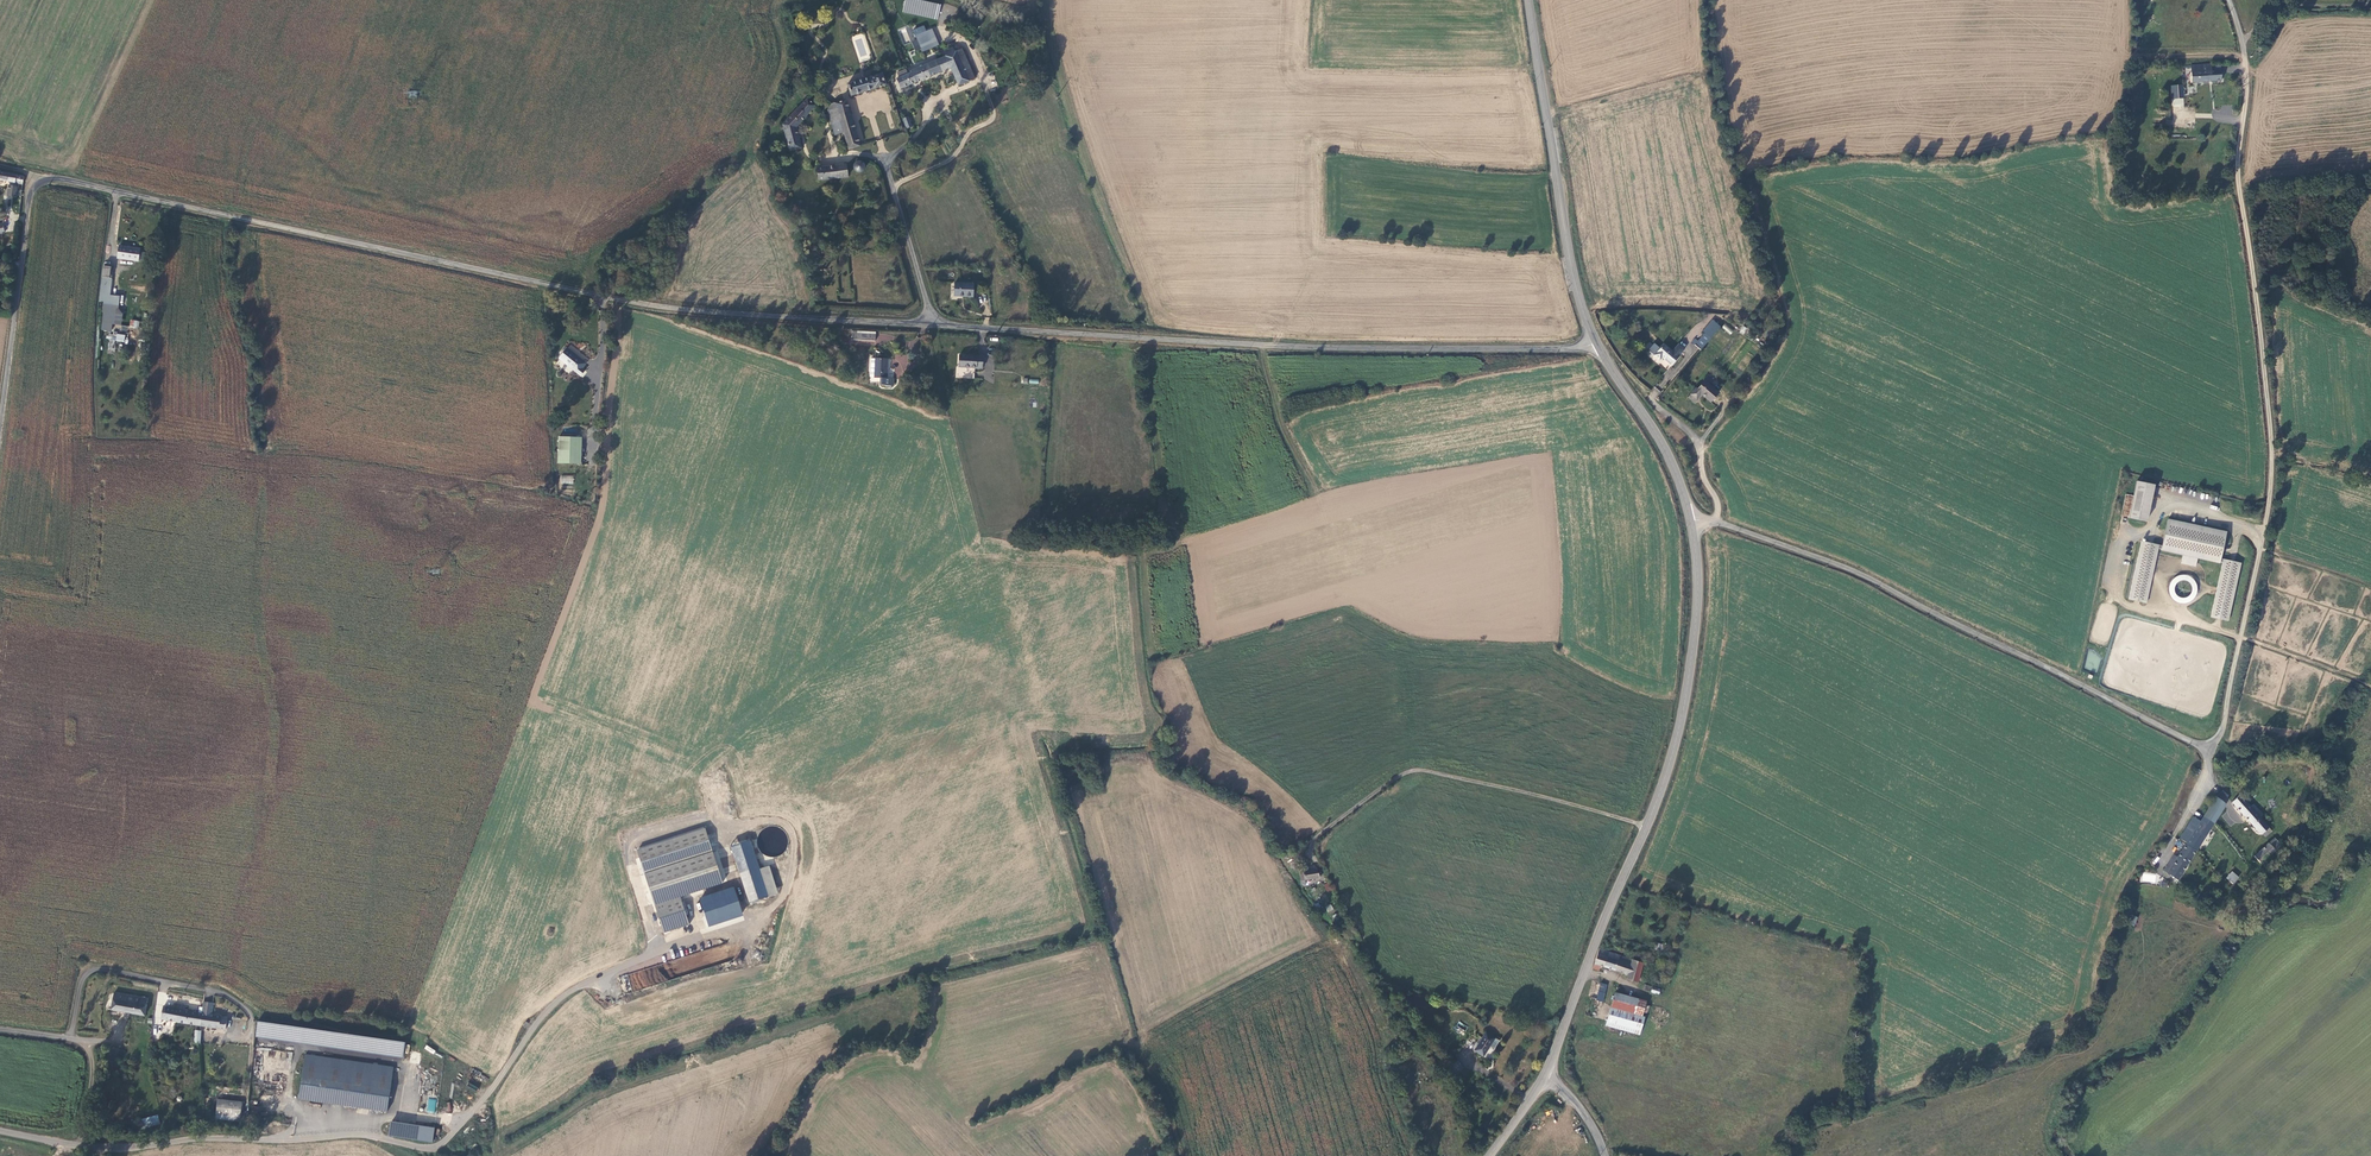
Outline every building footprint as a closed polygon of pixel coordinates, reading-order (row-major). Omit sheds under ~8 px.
[(922,0),(904,0),(903,11),(937,20),(940,4),(922,0)] [(924,26),(914,30),(918,42),(915,43),(919,51),(921,50),(923,53),(940,45),(933,29),(926,31),(924,26)] [(853,37),(860,61),(871,58),(867,43),(864,44),(861,35),(853,37)] [(974,78),(962,50),(955,53),(953,49),(946,52),(948,56),(905,75),(904,71),(897,74),(898,78),(897,78),(901,88),(951,67),(959,84),(974,78)] [(2212,64),(2191,65),(2191,83),(2222,82),(2222,71),(2212,71),(2212,64)] [(847,85),(851,98),(887,86),(882,74),(847,85)] [(2183,86),(2172,87),(2173,100),(2184,99),(2183,86)] [(816,106),(807,98),(782,124),(789,154),(802,149),(797,128),(816,106)] [(846,101),(834,104),(843,133),(848,151),(860,147),(846,101)] [(835,136),(843,133),(834,104),(832,104),(828,110),(835,136)] [(913,127),(909,117),(903,119),(906,129),(913,127)] [(854,166),(854,169),(855,171),(857,173),(859,173),(862,173),(864,172),(865,170),(866,167),(865,165),(863,163),(860,162),(858,163),(855,164),(854,166)] [(817,168),(819,181),(848,177),(847,169),(846,165),(817,168)] [(17,188),(18,184),(23,185),(25,177),(18,175),(0,172),(0,181),(10,183),(9,187),(7,197),(15,199),(16,196),(17,190),(17,188)] [(140,248),(119,245),(118,258),(139,261),(139,259),(140,251),(140,248)] [(111,266),(104,265),(102,276),(110,278),(111,266)] [(951,294),(970,295),(971,282),(952,281),(951,290),(951,294)] [(1717,326),(1708,319),(1699,331),(1707,338),(1717,326)] [(130,320),(129,327),(139,328),(139,321),(130,320)] [(1722,327),(1730,335),(1733,331),(1725,324),(1722,327)] [(1744,335),(1747,327),(1742,325),(1739,333),(1744,335)] [(124,342),(125,334),(113,333),(113,335),(109,334),(107,352),(114,353),(115,341),(124,342)] [(1691,345),(1697,349),(1707,338),(1701,333),(1695,340),(1691,345)] [(872,335),(855,334),(854,343),(871,344),(872,335)] [(1675,356),(1681,349),(1675,344),(1669,351),(1661,344),(1650,356),(1655,360),(1658,357),(1668,366),(1676,357),(1675,356)] [(581,363),(563,347),(555,356),(573,372),(581,363)] [(901,368),(907,368),(907,355),(895,355),(895,361),(901,361),(901,368)] [(980,360),(956,358),(955,369),(978,372),(980,360)] [(873,361),(872,380),(877,381),(877,388),(882,388),(882,390),(889,390),(889,389),(890,389),(891,382),(884,381),(885,362),(873,361)] [(1704,381),(1709,385),(1714,379),(1707,374),(1703,380),(1704,381)] [(561,377),(553,377),(553,385),(561,385),(561,377)] [(1709,385),(1704,381),(1696,390),(1694,388),(1690,393),(1696,399),(1701,394),(1711,402),(1719,393),(1709,385)] [(1656,399),(1661,392),(1655,387),(1649,395),(1656,399)] [(575,435),(553,435),(552,462),(575,462),(575,435)] [(561,484),(573,484),(574,475),(561,475),(561,484)] [(2136,481),(2128,517),(2146,521),(2154,485),(2136,481)] [(2141,541),(2127,599),(2145,603),(2158,548),(2161,549),(2161,550),(2183,555),(2181,563),(2195,567),(2197,558),(2220,563),(2220,562),(2223,562),(2210,617),(2227,621),(2241,563),(2221,558),(2227,532),(2168,519),(2162,545),(2141,541)] [(2171,583),(2170,605),(2195,606),(2196,577),(2184,577),(2183,583),(2171,583)] [(2260,838),(2266,833),(2262,828),(2262,827),(2257,822),(2254,818),(2257,815),(2252,811),(2249,813),(2234,796),(2225,803),(2254,835),(2256,834),(2260,838)] [(2180,846),(2190,852),(2218,806),(2209,799),(2194,823),(2187,819),(2173,840),(2181,845),(2180,846)] [(637,850),(664,933),(689,924),(680,896),(723,882),(705,828),(637,850)] [(749,839),(731,845),(749,902),(768,896),(749,839)] [(2269,839),(2249,857),(2255,864),(2275,846),(2269,839)] [(2190,852),(2180,846),(2172,860),(2168,857),(2164,864),(2168,866),(2162,876),(2172,882),(2190,852)] [(2168,866),(2164,864),(2158,873),(2162,876),(2168,866)] [(1305,871),(1298,873),(1297,876),(1299,885),(1302,884),(1301,880),(1316,877),(1312,865),(1305,867),(1305,871)] [(2232,871),(2225,878),(2233,884),(2239,877),(2232,871)] [(742,913),(734,890),(700,901),(708,924),(742,913)] [(1331,904),(1325,907),(1328,912),(1333,910),(1331,904)] [(2131,915),(2129,924),(2135,926),(2137,917),(2131,915)] [(719,948),(677,957),(678,961),(688,961),(674,964),(683,965),(684,968),(688,969),(711,963),(712,950),(725,947),(725,944),(713,947),(719,948)] [(1637,963),(1596,949),(1594,949),(1590,963),(1595,965),(1623,974),(1622,978),(1631,982),(1632,979),(1635,972),(1637,963)] [(632,992),(654,985),(648,968),(627,975),(632,992)] [(1596,983),(1593,990),(1599,992),(1601,985),(1596,983)] [(1599,992),(1593,990),(1589,1000),(1597,1002),(1600,992),(1599,992)] [(1609,993),(1605,1007),(1636,1016),(1641,1002),(1609,993)] [(114,994),(111,1010),(145,1016),(147,1000),(114,994)] [(202,1002),(201,1014),(200,1026),(225,1030),(226,1021),(219,1020),(220,1017),(210,1016),(212,1004),(202,1002)] [(200,1026),(201,1014),(186,1012),(186,1006),(176,1004),(174,1010),(163,1008),(161,1020),(200,1026)] [(1605,1007),(1600,1026),(1634,1036),(1637,1025),(1639,1017),(1636,1016),(1605,1007)] [(1465,1032),(1468,1026),(1458,1022),(1456,1028),(1465,1032)] [(316,1032),(284,1027),(260,1026),(256,1025),(255,1036),(314,1044),(316,1032)] [(360,1038),(316,1032),(314,1044),(359,1051),(360,1038)] [(1487,1048),(1491,1041),(1492,1040),(1484,1034),(1473,1053),(1481,1058),(1487,1048)] [(403,1057),(405,1048),(401,1043),(360,1038),(359,1051),(403,1057)] [(1496,1043),(1491,1041),(1487,1048),(1491,1051),(1496,1043)] [(433,1054),(436,1051),(426,1045),(424,1049),(433,1054)] [(393,1071),(304,1058),(298,1102),(386,1115),(393,1071)] [(1461,1071),(1456,1063),(1449,1069),(1454,1076),(1461,1071)] [(241,1103),(217,1100),(215,1115),(239,1118),(241,1103)] [(138,1130),(160,1124),(158,1115),(136,1121),(138,1130)] [(433,1142),(435,1127),(391,1121),(389,1137),(433,1142)]
